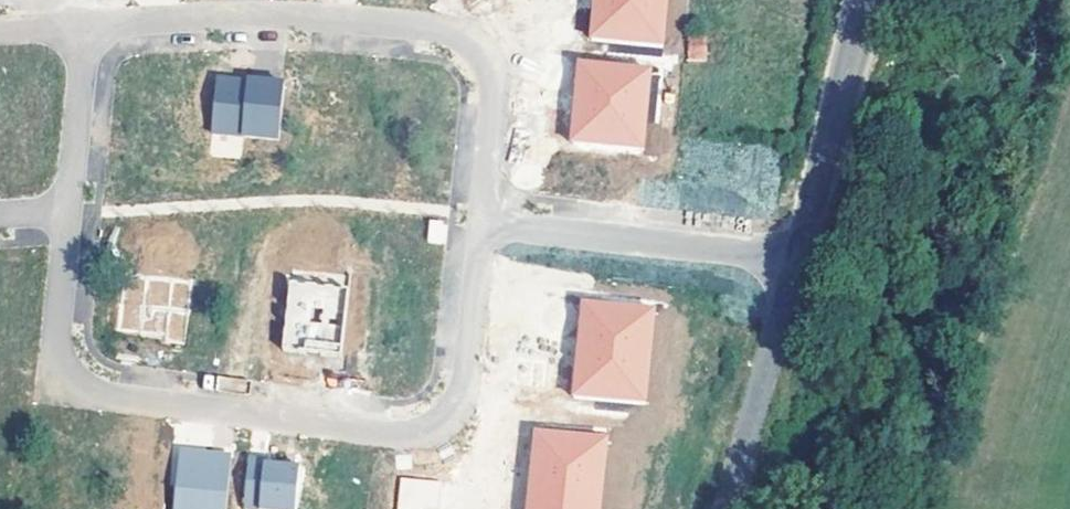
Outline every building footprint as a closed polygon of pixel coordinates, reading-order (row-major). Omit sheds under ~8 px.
[(591,51),(661,57),(666,0),(594,0),(591,51)] [(706,60),(706,37),(686,37),(686,61),(706,60)] [(648,83),(578,76),(570,154),(642,160),(648,83)] [(246,95),(215,92),(211,145),(278,152),(283,97),(246,93),(246,95)] [(442,234),(429,233),(428,254),(441,255),(442,234)] [(123,288),(118,342),(151,346),(165,347),(164,354),(184,356),(190,294),(123,288)] [(344,351),(346,328),(326,326),(328,302),(288,298),(281,366),(306,369),(307,360),(319,362),(318,370),(342,372),(344,351)] [(349,304),(328,302),(326,326),(346,328),(349,304)] [(654,323),(583,316),(574,409),(645,415),(654,323)] [(165,347),(151,346),(151,353),(164,354),(165,347)] [(242,358),(203,354),(202,361),(242,365),(242,358)] [(307,360),(306,369),(318,370),(319,362),(307,360)] [(546,372),(517,369),(515,393),(544,396),(546,372)] [(534,446),(528,508),(599,508),(604,453),(534,446)] [(232,471),(213,469),(212,474),(204,473),(205,468),(180,466),(176,508),(228,508),(232,471)] [(250,472),(246,508),(298,508),(300,482),(265,478),(266,473),(250,472)] [(401,477),(397,508),(426,508),(426,507),(440,508),(441,481),(401,477)]
